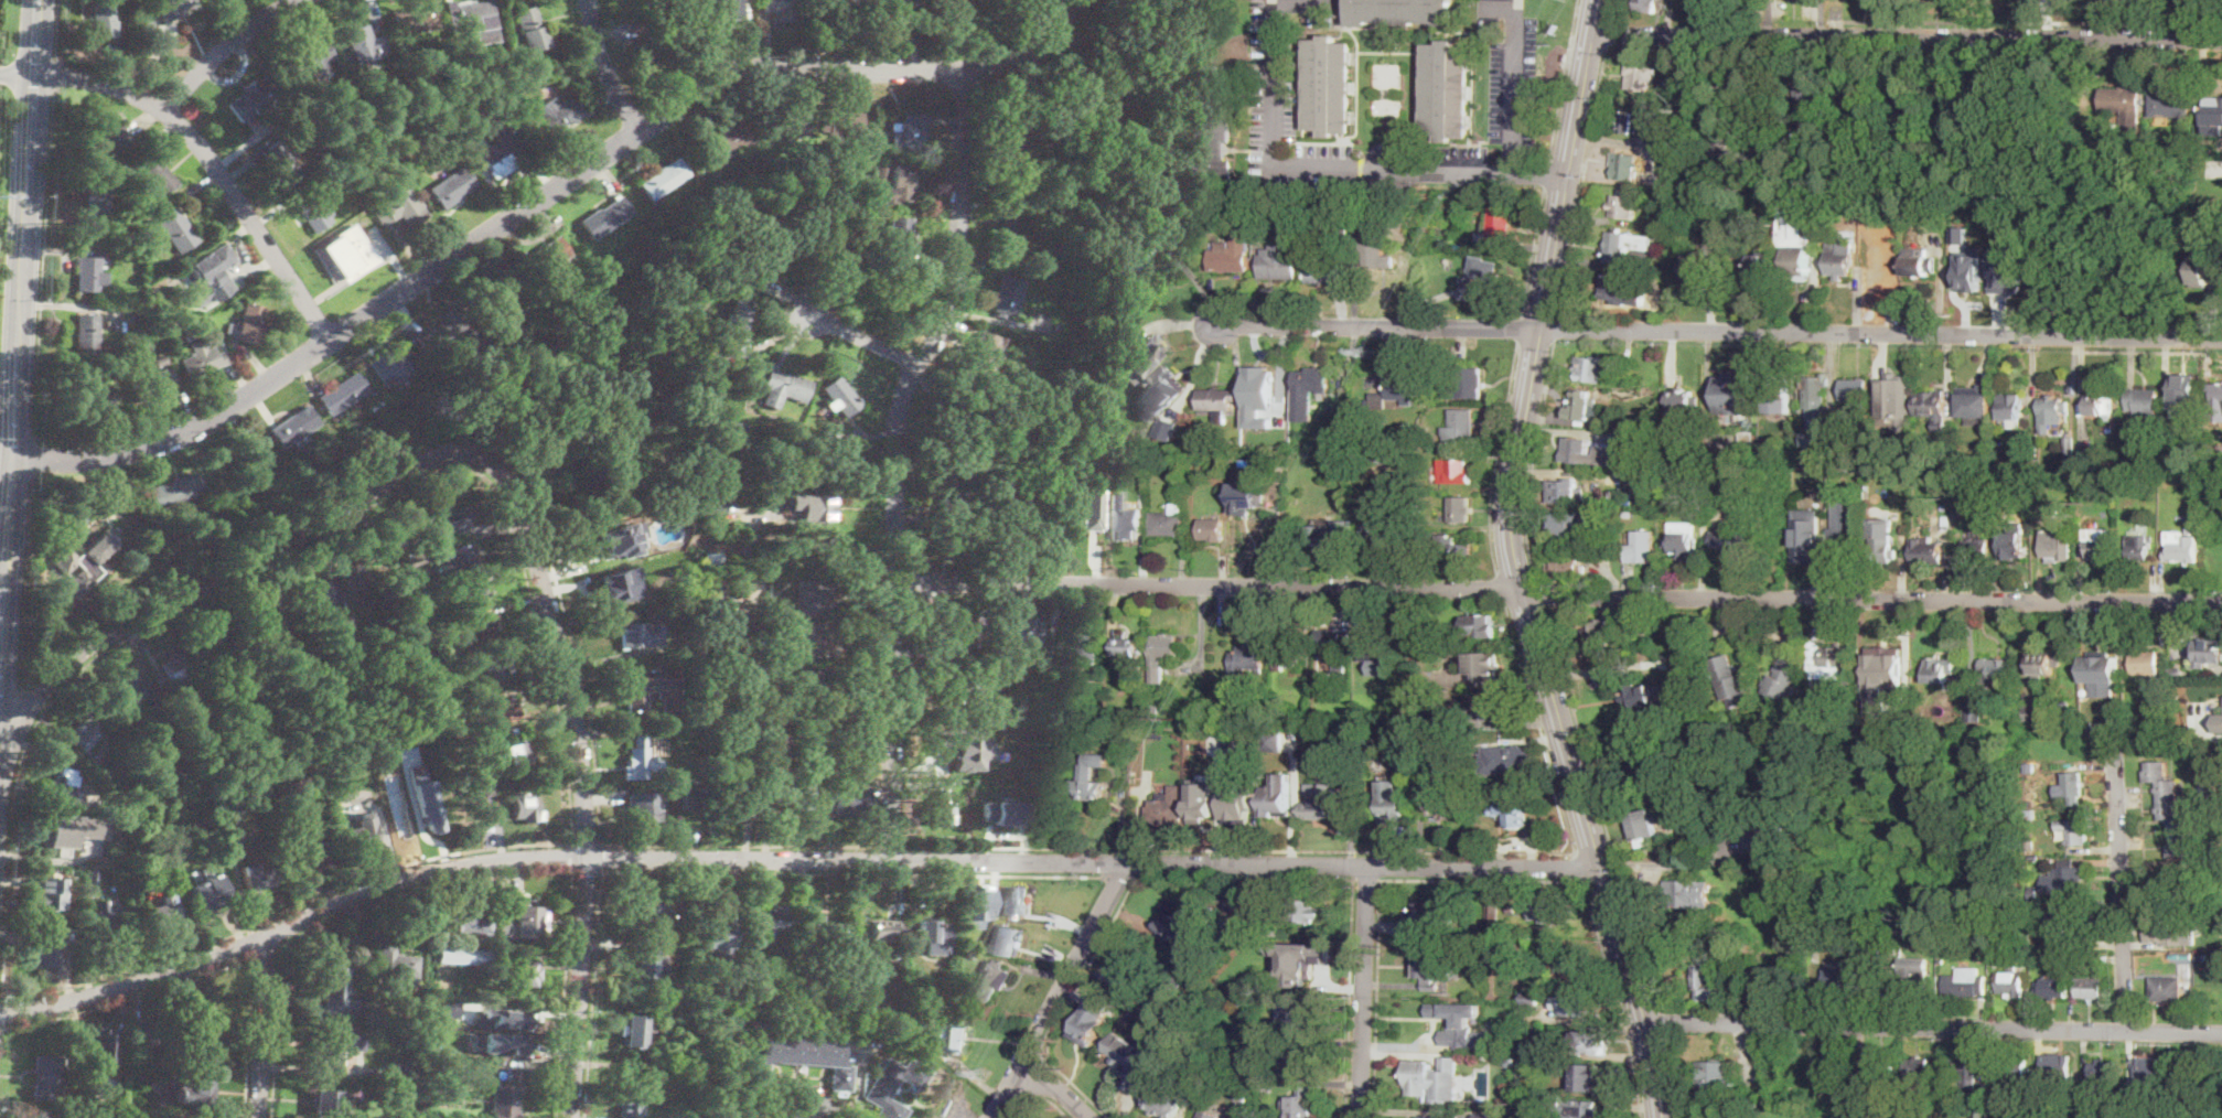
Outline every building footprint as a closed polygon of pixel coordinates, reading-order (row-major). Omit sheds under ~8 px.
[(151,3),(158,0),(194,0),(196,6),(161,23),(151,3)] [(762,13),(762,0),(808,0),(808,15),(796,15),(796,22),(777,22),(777,17),(772,17),(772,12),(762,13)] [(1352,25),(1353,0),(1453,0),(1452,26),(1432,26),(1432,22),(1417,22),(1416,26),(1392,26),(1392,22),(1372,21),(1372,25),(1352,25)] [(1635,11),(1636,0),(1657,0),(1656,13),(1635,11)] [(461,26),(458,7),(492,2),(494,22),(461,26)] [(115,3),(116,21),(121,21),(122,40),(93,42),(92,22),(95,22),(95,4),(115,3)] [(548,49),(527,53),(518,10),(539,6),(548,49)] [(434,29),(398,35),(394,12),(430,7),(434,29)] [(374,39),(380,36),(387,54),(357,66),(344,32),(368,23),(374,39)] [(674,32),(673,56),(642,55),(643,33),(652,33),(652,24),(664,24),(663,32),(674,32)] [(1339,35),(1339,42),(1353,42),(1352,132),(1337,132),(1337,138),(1323,138),(1323,130),(1309,130),(1310,39),(1325,39),(1325,35),(1339,35)] [(1384,50),(1384,39),(1395,37),(1396,50),(1384,50)] [(1456,40),(1456,46),(1470,47),(1469,138),(1455,138),(1455,142),(1440,142),(1440,135),(1426,135),(1428,44),(1442,44),(1442,40),(1456,40)] [(299,76),(289,57),(323,42),(332,60),(299,76)] [(1657,79),(1652,78),(1650,92),(1627,88),(1629,74),(1628,74),(1629,62),(1660,66),(1657,79)] [(286,100),(275,109),(270,104),(244,123),(228,103),(266,74),(286,100)] [(2143,95),(2143,100),(2142,100),(2140,135),(2123,133),(2124,112),(2101,111),(2102,88),(2142,89),(2140,94),(2143,95)] [(2182,117),(2151,117),(2151,94),(2182,95),(2182,117)] [(569,95),(583,115),(568,126),(566,122),(550,133),(534,110),(554,96),(558,103),(569,95)] [(2208,97),(2221,98),(2221,135),(2207,135),(2208,97)] [(1647,114),(1645,129),(1635,128),(1635,133),(1620,131),(1623,110),(1647,114)] [(924,154),(891,154),(891,131),(893,131),(893,122),(901,122),(901,112),(924,114),(924,154)] [(494,174),(481,155),(515,131),(528,151),(494,174)] [(404,138),(395,143),(393,140),(400,133),(404,138)] [(477,154),(471,159),(465,149),(472,144),(477,154)] [(286,187),(267,158),(285,147),(303,176),(286,187)] [(1640,155),(1636,181),(1613,178),(1615,165),(1612,165),(1614,152),(1640,155)] [(651,201),(640,184),(662,170),(659,168),(676,157),(688,175),(651,201)] [(174,182),(159,195),(141,175),(157,161),(174,182)] [(888,165),(888,180),(876,180),(876,164),(888,165)] [(444,209),(431,190),(465,166),(477,185),(463,195),(464,197),(444,209)] [(912,183),(913,183),(913,202),(898,202),(898,205),(887,205),(887,202),(877,202),(877,187),(892,187),(892,166),(912,166),(912,183)] [(108,189),(107,229),(84,228),(86,187),(108,189)] [(1638,192),(1635,219),(1613,217),(1614,209),(1610,208),(1611,202),(1614,202),(1615,194),(1622,194),(1623,190),(1638,192)] [(334,222),(314,235),(293,204),(312,191),(334,222)] [(412,192),(417,198),(419,197),(425,206),(423,207),(429,216),(409,228),(401,216),(393,222),(385,208),(412,192)] [(630,214),(592,240),(579,222),(599,208),(600,209),(619,197),(630,214)] [(1780,222),(1804,222),(1803,197),(1780,197),(1780,222)] [(198,240),(179,255),(157,224),(162,219),(159,215),(172,205),(198,240)] [(1513,207),(1511,243),(1479,239),(1479,230),(1490,232),(1491,205),(1513,207)] [(874,215),(874,226),(859,226),(859,214),(874,215)] [(1182,219),(1179,237),(1168,235),(1171,218),(1182,219)] [(910,219),(910,232),(914,232),(913,261),(888,260),(888,245),(877,245),(877,235),(881,235),(881,228),(891,228),(891,219),(910,219)] [(320,246),(345,283),(378,260),(353,222),(320,246)] [(1951,226),(1950,244),(1965,244),(1965,227),(1951,226)] [(1655,236),(1654,250),(1630,247),(1629,257),(1625,256),(1624,264),(1601,260),(1602,246),(1608,247),(1610,232),(1655,236)] [(1386,234),(1386,255),(1396,255),(1396,269),(1374,269),(1374,266),(1356,266),(1356,250),(1363,250),(1363,234),(1386,234)] [(540,275),(527,256),(558,236),(570,255),(540,275)] [(187,291),(196,307),(208,298),(212,301),(233,288),(219,269),(233,259),(219,241),(185,265),(198,286),(187,291)] [(1786,282),(1786,241),(1811,241),(1811,282),(1786,282)] [(1851,243),(1851,265),(1848,265),(1848,275),(1839,275),(1839,279),(1832,279),(1832,275),(1824,275),(1825,241),(1851,243)] [(1987,248),(1987,276),(1989,276),(1989,291),(2006,291),(2006,292),(2014,292),(2014,291),(2021,291),(2021,254),(2016,254),(2016,241),(2004,243),(2004,246),(1992,246),(1992,248),(1987,248)] [(1981,245),(1981,290),(1956,289),(1956,252),(1972,252),(1972,245),(1981,245)] [(1918,249),(1918,257),(1936,257),(1936,272),(1931,272),(1931,275),(1907,275),(1907,249),(1918,249)] [(1248,272),(1212,272),(1213,250),(1248,250),(1248,272)] [(1260,279),(1260,255),(1287,255),(1287,251),(1297,251),(1298,278),(1260,279)] [(99,256),(98,270),(106,271),(106,284),(98,284),(98,291),(76,289),(78,255),(99,256)] [(1500,264),(1498,275),(1495,273),(1492,288),(1486,287),(1484,294),(1478,293),(1477,301),(1461,298),(1466,278),(1470,278),(1474,255),(1489,258),(1488,260),(1500,264)] [(1749,273),(1748,260),(1754,260),(1754,255),(1774,255),(1774,272),(1749,273)] [(1722,278),(1708,278),(1708,281),(1702,281),(1702,277),(1687,277),(1688,256),(1722,257),(1722,278)] [(2218,280),(2207,279),(2207,288),(2191,287),(2192,256),(2209,257),(2209,262),(2218,264),(2218,280)] [(1342,282),(1308,282),(1308,262),(1342,262),(1342,282)] [(1624,300),(1600,295),(1604,275),(1629,279),(1624,300)] [(1020,280),(1013,315),(1003,313),(1002,316),(996,315),(997,312),(991,311),(999,276),(1020,280)] [(554,291),(547,295),(541,288),(548,283),(554,291)] [(749,303),(745,331),(750,332),(747,358),(727,356),(728,346),(722,346),(724,327),(733,329),(734,319),(731,319),(733,301),(749,303)] [(255,344),(236,338),(246,302),(265,309),(255,344)] [(427,352),(416,334),(453,310),(464,327),(427,352)] [(139,316),(135,325),(128,321),(132,312),(139,316)] [(99,315),(97,355),(72,354),(74,332),(77,332),(78,314),(99,315)] [(195,336),(189,340),(184,332),(192,329),(195,336)] [(1003,340),(1001,347),(997,346),(996,352),(1000,354),(997,364),(991,362),(985,379),(965,372),(979,331),(1003,340)] [(1172,354),(1152,333),(1132,351),(1137,357),(1120,372),(1134,388),(1172,354)] [(207,350),(214,346),(217,353),(222,351),(227,363),(190,379),(182,361),(196,354),(192,344),(203,340),(207,350)] [(484,346),(475,351),(472,345),(480,340),(484,346)] [(400,341),(418,365),(387,387),(369,362),(391,346),(393,346),(400,341)] [(158,366),(154,358),(165,353),(169,362),(158,366)] [(1604,359),(1601,381),(1576,378),(1578,356),(1604,359)] [(1146,417),(1120,379),(1140,366),(1156,389),(1155,390),(1163,405),(1146,417)] [(1134,398),(1154,419),(1188,387),(1168,366),(1134,398)] [(139,405),(130,383),(172,367),(178,381),(171,384),(174,391),(139,405)] [(812,383),(804,404),(784,397),(780,410),(763,405),(769,390),(762,388),(769,367),(812,383)] [(1330,391),(1296,391),(1296,370),(1308,370),(1308,367),(1330,367),(1330,391)] [(1482,398),(1448,398),(1448,380),(1452,380),(1452,367),(1482,367),(1482,398)] [(331,416),(319,397),(356,370),(369,390),(331,416)] [(1745,372),(1745,378),(1752,378),(1751,415),(1716,413),(1717,376),(1726,377),(1726,370),(1745,372)] [(1800,375),(1800,387),(1803,387),(1803,407),(1806,407),(1805,418),(1824,418),(1823,386),(1828,386),(1828,372),(1820,372),(1820,375),(1800,375)] [(1908,374),(1908,378),(1910,378),(1909,418),(1907,418),(1907,430),(1879,430),(1879,421),(1875,421),(1875,377),(1892,377),(1892,372),(1900,372),(1900,374),(1908,374)] [(110,410),(76,391),(86,373),(120,391),(110,410)] [(1424,375),(1424,399),(1415,399),(1415,405),(1405,405),(1405,399),(1388,399),(1388,408),(1372,408),(1372,391),(1383,391),(1383,381),(1407,381),(1407,375),(1424,375)] [(860,404),(844,416),(837,407),(831,411),(826,404),(830,400),(822,389),(839,376),(860,404)] [(1286,376),(1286,397),(1276,397),(1276,405),(1265,405),(1265,397),(1247,397),(1247,376),(1286,376)] [(1768,411),(1768,378),(1791,378),(1790,411),(1768,411)] [(1864,391),(1864,406),(1851,406),(1851,399),(1842,399),(1842,379),(1868,379),(1868,391),(1864,391)] [(2196,383),(2194,419),(2172,418),(2173,383),(2196,383)] [(2210,384),(2221,384),(2221,413),(2213,413),(2213,397),(2210,397),(2210,384)] [(1993,385),(1992,417),(1961,417),(1961,395),(1982,395),(1982,385),(1993,385)] [(1686,388),(1686,391),(1694,391),(1694,396),(1698,396),(1698,406),(1694,406),(1693,412),(1670,411),(1670,402),(1665,401),(1665,397),(1671,397),(1671,390),(1678,390),(1678,388),(1686,388)] [(2158,390),(2157,416),(2135,415),(2135,410),(2127,410),(2127,388),(2136,388),(2136,389),(2158,390)] [(1233,410),(1227,410),(1227,423),(1217,424),(1216,410),(1202,410),(1202,389),(1237,389),(1237,400),(1233,400),(1233,410)] [(1598,398),(1598,406),(1593,406),(1591,420),(1567,418),(1569,399),(1574,399),(1575,389),(1591,391),(1591,397),(1598,398)] [(383,404),(371,411),(367,406),(374,401),(369,394),(375,390),(383,404)] [(1918,413),(1917,391),(1947,390),(1947,412),(1918,413)] [(2020,419),(2000,419),(2001,395),(2021,395),(2020,419)] [(2054,396),(2054,398),(2063,398),(2063,401),(2069,401),(2069,412),(2064,412),(2064,424),(2052,424),(2052,436),(2040,436),(2040,399),(2047,399),(2047,396),(2054,396)] [(2106,396),(2106,398),(2113,398),(2113,413),(2086,413),(2086,396),(2106,396)] [(283,448),(272,428),(308,406),(320,426),(283,448)] [(1473,447),(1447,445),(1447,434),(1452,434),(1452,409),(1474,409),(1473,447)] [(1178,422),(1171,441),(1155,434),(1162,416),(1178,422)] [(2021,420),(2021,429),(2009,428),(2009,420),(2021,420)] [(747,426),(744,433),(733,431),(734,422),(747,426)] [(1290,424),(1289,434),(1280,434),(1280,424),(1290,424)] [(1756,432),(1754,448),(1740,447),(1741,431),(1756,432)] [(836,433),(836,441),(823,440),(824,432),(836,433)] [(1805,434),(1805,445),(1829,444),(1829,433),(1805,434)] [(2074,436),(2073,452),(2065,452),(2067,434),(2074,436)] [(339,443),(333,447),(328,439),(333,436),(339,443)] [(1588,453),(1597,454),(1598,447),(1615,448),(1614,466),(1563,462),(1564,438),(1589,440),(1588,453)] [(1134,461),(1120,461),(1120,451),(1134,451),(1134,461)] [(2107,462),(2096,462),(2096,453),(2107,453),(2107,462)] [(830,483),(807,482),(807,466),(803,466),(803,456),(830,456),(830,483)] [(1468,458),(1469,469),(1471,469),(1471,483),(1440,483),(1440,458),(1468,458)] [(2035,461),(2033,472),(2026,471),(2027,461),(2035,461)] [(157,507),(151,487),(198,473),(204,493),(157,507)] [(2090,476),(2090,485),(2080,485),(2080,476),(2090,476)] [(1584,488),(1584,501),(1577,501),(1577,503),(1557,502),(1558,480),(1577,481),(1576,487),(1584,488)] [(1101,484),(1099,527),(1097,527),(1097,529),(1078,529),(1080,484),(1101,484)] [(1259,507),(1242,507),(1242,484),(1259,484),(1259,507)] [(2135,486),(2134,494),(2122,493),(2123,485),(2135,486)] [(1646,486),(1646,504),(1636,504),(1636,486),(1646,486)] [(831,496),(830,504),(834,505),(834,513),(831,514),(831,522),(808,520),(808,506),(795,506),(795,497),(802,497),(802,495),(831,496)] [(1472,520),(1452,522),(1451,497),(1471,496),(1472,520)] [(720,516),(705,517),(705,501),(720,501),(720,516)] [(1152,535),(1152,513),(1172,512),(1172,503),(1183,502),(1183,535),(1152,535)] [(1857,503),(1857,548),(1827,548),(1827,528),(1836,528),(1836,503),(1857,503)] [(443,536),(437,514),(469,506),(473,520),(468,522),(470,529),(443,536)] [(109,512),(103,518),(97,513),(104,507),(109,512)] [(1823,526),(1823,538),(1821,538),(1821,542),(1818,542),(1818,560),(1794,560),(1794,508),(1820,508),(1820,526),(1823,526)] [(1140,510),(1140,524),(1148,524),(1147,538),(1140,538),(1140,530),(1136,530),(1135,540),(1115,539),(1116,531),(1110,531),(1112,509),(1140,510)] [(1589,524),(1586,524),(1586,536),(1548,535),(1548,513),(1589,514),(1589,524)] [(940,523),(926,522),(926,514),(940,515),(940,523)] [(1224,539),(1202,539),(1202,518),(1224,518),(1224,539)] [(641,551),(633,522),(601,531),(609,560),(641,551)] [(1695,523),(1695,552),(1687,552),(1687,558),(1679,558),(1679,552),(1672,552),(1672,548),(1666,548),(1666,538),(1673,538),(1673,523),(1695,523)] [(1322,526),(1323,531),(1346,531),(1346,549),(1322,550),(1322,547),(1310,547),(1310,526),(1322,526)] [(1752,531),(1751,553),(1713,551),(1714,530),(1752,531)] [(2072,537),(2072,563),(2048,562),(2048,557),(2043,557),(2044,530),(2061,530),(2061,537),(2072,537)] [(114,542),(94,565),(82,555),(103,531),(114,542)] [(710,541),(701,541),(700,531),(710,531),(710,541)] [(1655,531),(1654,562),(1635,562),(1635,531),(1655,531)] [(2199,536),(2199,561),(2166,560),(2167,551),(2170,551),(2170,545),(2167,545),(2167,531),(2188,533),(2188,536),(2199,536)] [(2024,557),(2000,557),(2000,533),(2025,534),(2024,557)] [(1472,544),(1471,568),(1447,567),(1448,549),(1439,549),(1440,535),(1458,535),(1457,542),(1472,544)] [(1893,563),(1874,563),(1874,537),(1892,536),(1893,563)] [(1933,536),(1934,542),(1944,542),(1945,563),(1914,563),(1914,537),(1933,536)] [(2153,536),(2153,544),(2148,544),(2148,563),(2128,563),(2128,536),(2153,536)] [(2111,539),(2110,561),(2085,560),(2086,538),(2111,539)] [(1990,540),(1990,559),(1957,559),(1957,549),(1966,549),(1966,540),(1990,540)] [(479,567),(442,576),(439,562),(452,558),(450,549),(472,542),(479,567)] [(770,553),(761,555),(761,544),(769,542),(770,553)] [(1436,560),(1425,559),(1425,544),(1437,544),(1436,560)] [(1582,577),(1549,576),(1550,552),(1584,553),(1582,577)] [(427,563),(409,568),(407,559),(425,555),(427,563)] [(602,576),(640,566),(642,576),(638,577),(641,583),(637,584),(640,596),(618,602),(616,598),(602,601),(599,585),(604,584),(602,576)] [(831,579),(830,615),(797,614),(798,578),(831,579)] [(450,595),(433,599),(431,590),(449,585),(450,595)] [(690,612),(690,621),(681,621),(681,612),(690,612)] [(356,626),(348,628),(344,615),(352,613),(356,626)] [(1495,637),(1479,637),(1479,641),(1477,641),(1477,643),(1464,643),(1464,636),(1463,636),(1462,616),(1494,616),(1495,637)] [(1033,619),(1033,622),(1040,622),(1039,649),(1027,648),(1027,644),(1023,644),(1023,648),(1010,647),(1011,622),(1024,622),(1024,619),(1033,619)] [(623,647),(623,623),(663,622),(664,646),(623,647)] [(1610,645),(1585,645),(1585,622),(1610,622),(1610,645)] [(1350,632),(1350,651),(1348,651),(1346,670),(1335,670),(1335,649),(1327,648),(1327,655),(1318,655),(1318,628),(1338,630),(1338,632),(1350,632)] [(1388,630),(1388,659),(1394,659),(1394,676),(1380,676),(1380,660),(1363,660),(1363,630),(1388,630)] [(1170,634),(1170,635),(1179,636),(1179,659),(1161,659),(1161,663),(1164,663),(1163,684),(1151,684),(1151,645),(1153,645),(1155,635),(1163,635),(1163,633),(1170,634)] [(1144,644),(1144,653),(1141,653),(1141,654),(1120,654),(1120,652),(1118,652),(1118,637),(1141,637),(1141,644),(1144,644)] [(154,649),(165,673),(183,664),(172,641),(154,649)] [(1096,665),(1077,662),(1082,641),(1099,644),(1096,665)] [(1822,641),(1822,647),(1853,647),(1854,671),(1846,671),(1846,679),(1812,679),(1811,642),(1822,641)] [(2199,641),(2221,642),(2221,664),(2214,664),(2214,662),(2209,662),(2209,669),(2198,668),(2199,641)] [(1298,643),(1298,646),(1307,646),(1307,657),(1303,657),(1303,665),(1277,664),(1277,643),(1298,643)] [(1252,645),(1252,647),(1269,647),(1268,659),(1265,659),(1265,673),(1257,673),(1257,669),(1246,668),(1246,681),(1232,680),(1233,652),(1239,653),(1239,646),(1247,646),(1247,645),(1252,645)] [(1877,647),(1878,648),(1903,648),(1904,671),(1902,671),(1902,676),(1898,676),(1898,673),(1874,671),(1874,675),(1868,675),(1868,671),(1866,671),(1866,647),(1877,647)] [(191,678),(172,687),(162,664),(173,658),(172,655),(172,653),(175,652),(179,652),(191,678)] [(1496,652),(1498,663),(1499,663),(1500,670),(1498,670),(1498,677),(1479,678),(1479,675),(1471,675),(1470,654),(1496,652)] [(2111,652),(2111,657),(2117,657),(2117,682),(2083,682),(2083,656),(2090,656),(2091,652),(2111,652)] [(2159,674),(2159,678),(2148,678),(2148,674),(2132,675),(2130,653),(2159,652),(2160,674),(2159,674)] [(2055,653),(2054,676),(2043,675),(2043,679),(2035,679),(2035,675),(2031,675),(2032,653),(2055,653)] [(1737,676),(1741,674),(1747,692),(1742,694),(1746,703),(1731,708),(1729,699),(1724,701),(1710,660),(1729,654),(1737,676)] [(1788,701),(1780,698),(1779,703),(1768,699),(1769,695),(1764,694),(1771,675),(1776,676),(1784,654),(1802,660),(1788,701)] [(476,687),(470,665),(506,655),(513,676),(476,687)] [(1956,657),(1956,674),(1949,674),(1949,681),(1926,681),(1928,657),(1956,657)] [(2011,684),(1981,682),(1981,659),(2012,659),(2011,684)] [(250,674),(243,677),(236,665),(244,660),(250,674)] [(1277,667),(1276,685),(1267,684),(1268,667),(1277,667)] [(2182,681),(2169,681),(2170,667),(2182,667),(2182,681)] [(656,669),(656,681),(668,680),(668,678),(679,677),(680,711),(676,711),(676,713),(666,714),(665,712),(661,712),(661,691),(646,692),(646,710),(637,710),(637,720),(626,721),(625,678),(632,678),(632,671),(635,671),(635,670),(656,669)] [(1893,675),(1892,710),(1875,709),(1875,699),(1877,699),(1878,675),(1893,675)] [(1635,681),(1636,688),(1651,686),(1654,705),(1629,709),(1624,684),(1635,681)] [(1509,692),(1509,705),(1512,705),(1512,710),(1511,710),(1511,718),(1479,719),(1479,709),(1469,709),(1469,694),(1509,692)] [(494,700),(508,696),(511,702),(514,703),(515,707),(517,708),(520,718),(480,730),(475,718),(489,713),(486,705),(481,707),(479,698),(492,694),(494,700)] [(1983,703),(1982,722),(1966,721),(1966,702),(1983,703)] [(1006,705),(1006,720),(989,720),(989,703),(1006,705)] [(1160,705),(1159,714),(1150,714),(1150,705),(1160,705)] [(2039,706),(2039,721),(2025,721),(2025,706),(2039,706)] [(1124,707),(1124,719),(1114,718),(1114,707),(1124,707)] [(2094,730),(2085,730),(2085,721),(2094,721),(2094,730)] [(100,737),(85,755),(69,743),(74,738),(72,737),(83,722),(100,737)] [(1027,725),(1027,741),(974,741),(973,762),(955,762),(955,750),(951,750),(952,735),(972,735),(972,725),(1027,725)] [(472,733),(452,739),(450,732),(470,727),(472,733)] [(1115,730),(1115,740),(1105,739),(1105,729),(1115,730)] [(952,770),(981,770),(981,760),(988,760),(989,738),(981,738),(981,730),(953,730),(952,770)] [(1282,752),(1265,752),(1266,732),(1284,733),(1282,752)] [(647,737),(647,760),(651,760),(651,756),(657,756),(657,760),(662,760),(662,771),(648,771),(648,778),(623,780),(623,767),(627,767),(627,748),(634,748),(634,737),(647,737)] [(532,772),(522,774),(520,768),(509,771),(503,742),(524,738),(532,772)] [(1227,760),(1242,760),(1243,739),(1227,739),(1227,760)] [(1523,746),(1523,748),(1532,748),(1532,775),(1482,775),(1482,756),(1484,756),(1484,748),(1513,748),(1513,746),(1523,746)] [(1213,768),(1213,755),(1232,754),(1232,768),(1213,768)] [(1399,772),(1398,756),(1414,755),(1415,772),(1399,772)] [(1421,773),(1421,759),(1435,759),(1435,773),(1421,773)] [(2167,762),(2168,781),(2180,781),(2180,786),(2178,786),(2179,814),(2182,814),(2182,818),(2191,817),(2192,823),(2190,824),(2191,851),(2193,851),(2193,856),(2169,857),(2168,845),(2171,845),(2170,824),(2168,824),(2167,819),(2159,819),(2159,811),(2157,811),(2157,808),(2159,808),(2158,792),(2156,793),(2156,788),(2158,788),(2158,782),(2145,782),(2145,771),(2147,771),(2147,762),(2167,762)] [(1353,764),(1352,780),(1329,778),(1329,764),(1353,764)] [(75,771),(74,776),(77,776),(75,787),(78,788),(75,803),(58,798),(56,807),(51,806),(53,798),(51,798),(52,792),(46,789),(49,781),(53,782),(55,775),(57,775),(60,767),(75,771)] [(2082,772),(2083,781),(2085,781),(2085,787),(2083,787),(2083,796),(2080,796),(2080,805),(2070,805),(2070,797),(2057,797),(2057,785),(2064,785),(2063,773),(2082,772)] [(1290,817),(1265,817),(1266,788),(1275,788),(1275,786),(1277,786),(1277,774),(1291,774),(1290,817)] [(475,791),(469,792),(466,782),(473,780),(475,791)] [(1007,793),(995,793),(995,799),(988,799),(988,795),(979,795),(979,780),(1008,780),(1007,793)] [(1106,782),(1105,800),(1083,800),(1083,792),(1077,792),(1077,781),(1106,782)] [(1216,783),(1191,782),(1190,821),(1206,821),(1206,816),(1215,816),(1216,783)] [(1338,814),(1331,814),(1331,819),(1306,819),(1306,813),(1299,813),(1299,803),(1312,803),(1312,794),(1308,794),(1308,784),(1338,784),(1338,814)] [(1184,785),(1183,824),(1150,824),(1150,805),(1153,805),(1153,798),(1161,798),(1161,793),(1170,793),(1170,785),(1184,785)] [(1254,787),(1226,786),(1225,821),(1253,822),(1254,787)] [(527,793),(527,795),(535,794),(536,810),(543,810),(544,820),(523,821),(523,818),(514,818),(512,794),(527,793)] [(654,793),(654,802),(658,802),(658,807),(654,807),(654,824),(635,825),(634,810),(630,810),(629,794),(654,793)] [(1212,793),(1212,797),(1234,797),(1234,815),(1210,815),(1210,817),(1203,817),(1203,793),(1212,793)] [(1518,793),(1518,803),(1526,803),(1527,826),(1510,826),(1510,803),(1504,803),(1504,793),(1518,793)] [(1407,794),(1407,821),(1389,821),(1389,816),(1382,816),(1382,813),(1375,813),(1376,803),(1383,804),(1384,794),(1407,794)] [(1453,804),(1458,804),(1458,817),(1452,817),(1452,820),(1438,820),(1438,814),(1430,814),(1430,795),(1453,794),(1453,804)] [(1026,802),(1024,805),(1028,805),(1028,811),(1024,811),(1024,820),(1015,820),(1015,824),(992,824),(992,820),(981,820),(983,802),(992,802),(992,800),(1026,802)] [(396,832),(391,810),(425,802),(430,824),(396,832)] [(2036,817),(2026,818),(2025,809),(2035,808),(2036,817)] [(1651,809),(1652,811),(1657,809),(1662,823),(1655,824),(1656,836),(1653,837),(1655,843),(1639,848),(1635,834),(1631,835),(1629,826),(1632,825),(1630,815),(1651,809)] [(372,850),(354,854),(347,829),(356,827),(353,816),(371,811),(378,845),(371,847),(372,850)] [(69,856),(46,856),(47,815),(67,816),(65,845),(71,845),(69,856)] [(2087,820),(2087,829),(2091,829),(2091,835),(2089,836),(2089,845),(2069,845),(2067,845),(2067,841),(2069,841),(2068,829),(2058,830),(2058,820),(2087,820)] [(241,839),(229,841),(226,828),(239,826),(241,839)] [(99,857),(99,867),(89,866),(90,857),(99,857)] [(2075,868),(2084,867),(2085,891),(2042,893),(2042,877),(2052,877),(2051,869),(2060,868),(2060,862),(2074,862),(2075,868)] [(255,863),(256,871),(273,867),(278,883),(246,891),(240,867),(255,863)] [(98,872),(97,888),(88,888),(89,872),(98,872)] [(215,909),(214,909),(198,913),(190,885),(204,881),(203,878),(218,872),(229,904),(215,909)] [(65,878),(63,909),(31,906),(31,892),(37,892),(39,875),(65,878)] [(1667,881),(1711,882),(1710,909),(1673,907),(1673,903),(1666,903),(1667,881)] [(2039,897),(2030,897),(2029,884),(2038,884),(2039,897)] [(1029,914),(1030,886),(1010,885),(1009,898),(1003,898),(1002,913),(1029,914)] [(1237,911),(1226,906),(1233,889),(1245,894),(1237,911)] [(1564,892),(1564,901),(1568,901),(1569,910),(1565,910),(1566,918),(1552,920),(1552,923),(1542,923),(1542,920),(1533,921),(1531,895),(1564,892)] [(168,894),(170,901),(172,901),(178,924),(155,929),(150,907),(160,905),(158,896),(168,894)] [(107,899),(109,907),(121,906),(125,929),(95,934),(92,909),(95,909),(94,901),(107,899)] [(1323,910),(1323,918),(1316,918),(1316,923),(1299,923),(1299,921),(1287,921),(1287,911),(1294,910),(1294,900),(1317,900),(1317,910),(1323,910)] [(668,931),(642,929),(642,926),(631,925),(632,901),(669,903),(668,931)] [(1259,901),(1259,910),(1250,909),(1250,901),(1259,901)] [(1428,905),(1432,905),(1432,902),(1453,903),(1452,932),(1427,931),(1427,936),(1415,935),(1415,901),(1428,902),(1428,905)] [(471,904),(470,920),(476,920),(475,933),(433,931),(436,904),(446,905),(447,902),(471,904)] [(1517,912),(1510,912),(1509,903),(1516,903),(1517,912)] [(1501,904),(1500,922),(1492,921),(1492,904),(1501,904)] [(1211,905),(1219,913),(1214,918),(1220,924),(1195,950),(1174,932),(1182,924),(1187,927),(1202,910),(1204,913),(1211,905)] [(537,933),(517,931),(516,939),(496,938),(498,920),(516,922),(517,906),(539,909),(537,933)] [(786,906),(785,932),(773,932),(772,936),(766,936),(766,944),(754,944),(756,910),(772,911),(772,907),(777,907),(777,906),(786,906)] [(1020,906),(1020,934),(1023,934),(1022,947),(1001,946),(1002,912),(1010,912),(1010,906),(1020,906)] [(984,923),(974,923),(974,907),(984,907),(984,923)] [(845,925),(844,943),(812,942),(812,950),(802,950),(802,934),(812,934),(812,914),(824,914),(823,924),(845,925)] [(2179,928),(2179,936),(2187,936),(2187,945),(2172,945),(2172,944),(2168,944),(2168,940),(2148,942),(2147,921),(2187,920),(2187,928),(2179,928)] [(898,922),(898,942),(890,940),(890,950),(860,949),(860,933),(866,933),(866,922),(898,922)] [(920,943),(920,922),(946,922),(946,932),(945,932),(945,939),(936,939),(936,943),(920,943)] [(729,948),(704,948),(704,924),(730,924),(729,948)] [(489,934),(489,943),(480,943),(480,933),(489,934)] [(58,936),(58,943),(60,943),(58,968),(35,967),(36,942),(40,942),(40,935),(58,936)] [(662,977),(658,979),(633,978),(634,961),(630,961),(630,953),(627,950),(627,947),(630,945),(630,943),(637,944),(637,946),(654,947),(654,956),(663,957),(662,977)] [(419,957),(417,987),(391,985),(391,975),(378,974),(380,945),(395,945),(395,954),(400,954),(400,956),(419,957)] [(1575,945),(1576,953),(1580,952),(1581,960),(1579,960),(1580,968),(1559,972),(1554,949),(1575,945)] [(1316,971),(1295,971),(1296,965),(1288,965),(1289,946),(1316,946),(1316,971)] [(493,950),(492,967),(439,963),(440,947),(493,950)] [(1440,949),(1439,965),(1445,965),(1446,966),(1446,979),(1435,978),(1435,982),(1439,982),(1439,991),(1425,991),(1425,979),(1418,979),(1419,948),(1440,949)] [(1725,949),(1725,967),(1720,967),(1719,979),(1722,979),(1722,1002),(1698,1001),(1698,989),(1694,989),(1694,965),(1698,965),(1698,949),(1725,949)] [(1742,950),(1742,958),(1729,957),(1729,949),(1742,950)] [(973,952),(973,960),(964,959),(965,950),(973,952)] [(1821,950),(1821,964),(1812,964),(1813,950),(1821,950)] [(350,964),(347,1014),(324,1013),(325,993),(321,993),(322,977),(326,977),(326,958),(346,959),(346,964),(350,964)] [(1005,964),(1002,968),(1007,970),(1003,977),(1005,978),(1000,986),(998,985),(989,1002),(969,992),(976,980),(980,982),(984,976),(983,976),(985,970),(981,969),(986,960),(994,964),(996,959),(1005,964)] [(1928,996),(1894,995),(1896,982),(1900,982),(1901,959),(1921,959),(1921,971),(1914,972),(1914,975),(1928,975),(1928,996)] [(534,963),(534,967),(536,968),(535,980),(533,980),(533,987),(503,983),(504,970),(503,969),(503,963),(512,963),(512,960),(534,963)] [(2026,997),(2008,998),(2008,993),(1999,993),(1999,982),(1998,982),(1997,972),(2010,971),(2009,966),(2018,966),(2018,972),(2025,972),(2026,997)] [(1986,996),(1943,995),(1944,975),(1957,975),(1957,968),(1979,968),(1979,976),(1987,976),(1986,996)] [(1847,969),(1847,974),(1863,974),(1863,995),(1818,995),(1818,980),(1826,980),(1826,969),(1847,969)] [(1531,972),(1529,980),(1517,979),(1517,971),(1531,972)] [(2183,1001),(2151,1001),(2151,977),(2185,977),(2183,1001)] [(2059,998),(2059,1000),(2052,1000),(2052,998),(2037,998),(2037,981),(2043,981),(2043,978),(2069,978),(2069,998),(2059,998)] [(2105,979),(2105,990),(2110,990),(2110,998),(2105,998),(2105,999),(2079,999),(2079,978),(2105,979)] [(1538,991),(1538,1004),(1523,1003),(1523,991),(1538,991)] [(1106,1020),(1092,1045),(1072,1033),(1096,992),(1112,1002),(1107,1009),(1110,1011),(1105,1019),(1106,1020)] [(1592,1017),(1560,1014),(1561,995),(1593,997),(1592,1017)] [(365,999),(363,1014),(353,1014),(354,999),(365,999)] [(1142,1003),(1139,1010),(1131,1006),(1135,1000),(1142,1003)] [(1316,1017),(1316,1029),(1287,1029),(1287,1009),(1280,1009),(1280,1000),(1310,1001),(1310,1010),(1313,1010),(1313,1017),(1316,1017)] [(442,1017),(458,1018),(458,1002),(442,1002),(442,1017)] [(1480,1004),(1480,1019),(1470,1019),(1470,1026),(1473,1026),(1473,1032),(1480,1032),(1480,1040),(1473,1040),(1473,1046),(1461,1046),(1461,1049),(1455,1049),(1455,1045),(1441,1045),(1441,1031),(1448,1031),(1448,1017),(1443,1017),(1443,1004),(1480,1004)] [(532,1012),(530,1031),(477,1026),(477,1012),(484,1012),(484,1009),(532,1012)] [(646,1017),(642,1049),(624,1046),(627,1014),(646,1017)] [(899,1019),(899,1031),(893,1031),(893,1024),(873,1024),(874,1018),(899,1019)] [(170,1023),(169,1046),(132,1043),(135,1021),(170,1023)] [(968,1039),(963,1039),(962,1051),(937,1049),(940,1024),(969,1028),(968,1039)] [(365,1033),(364,1051),(352,1051),(351,1058),(345,1058),(344,1068),(323,1067),(325,1026),(356,1029),(356,1032),(365,1033)] [(1603,1055),(1580,1054),(1580,1045),(1575,1045),(1575,1032),(1604,1033),(1603,1055)] [(118,1034),(117,1060),(94,1058),(95,1036),(98,1036),(98,1033),(118,1034)] [(485,1033),(483,1052),(526,1054),(528,1035),(485,1033)] [(1152,1056),(1146,1067),(1138,1063),(1135,1068),(1105,1050),(1115,1033),(1152,1056)] [(842,1041),(841,1057),(845,1061),(845,1065),(852,1065),(850,1090),(830,1089),(831,1067),(771,1064),(770,1086),(748,1084),(749,1062),(759,1062),(760,1054),(763,1055),(764,1038),(842,1041)] [(1313,1055),(1313,1063),(1300,1063),(1300,1061),(1287,1061),(1287,1057),(1280,1057),(1280,1042),(1289,1042),(1289,1038),(1319,1038),(1319,1055),(1313,1055)] [(1535,1044),(1535,1053),(1522,1053),(1522,1044),(1535,1044)] [(62,1101),(33,1100),(34,1056),(63,1057),(62,1101)] [(909,1109),(903,1117),(878,1117),(882,1109),(865,1099),(888,1057),(903,1066),(909,1058),(931,1071),(920,1089),(901,1079),(890,1099),(909,1109)] [(2065,1057),(2065,1061),(2072,1061),(2071,1082),(2059,1082),(2060,1074),(2046,1074),(2047,1060),(2053,1060),(2053,1057),(2065,1057)] [(1976,1081),(1976,1087),(1971,1087),(1971,1081),(1952,1081),(1952,1058),(1977,1058),(1977,1081),(1976,1081)] [(412,1061),(411,1075),(399,1075),(400,1060),(412,1061)] [(1737,1085),(1698,1087),(1697,1061),(1736,1060),(1737,1085)] [(1931,1078),(1908,1078),(1907,1060),(1931,1060),(1931,1078)] [(2028,1060),(2028,1079),(1999,1079),(2000,1060),(2028,1060)] [(2114,1062),(2114,1079),(2102,1079),(2102,1090),(2091,1089),(2091,1086),(2087,1086),(2087,1083),(2091,1083),(2091,1064),(2098,1064),(2098,1060),(2106,1060),(2106,1062),(2114,1062)] [(2156,1060),(2156,1063),(2164,1063),(2164,1084),(2137,1084),(2137,1063),(2150,1063),(2150,1060),(2156,1060)] [(1428,1061),(1428,1096),(1408,1096),(1408,1087),(1406,1087),(1406,1061),(1428,1061)] [(1606,1074),(1604,1084),(1600,1083),(1600,1093),(1574,1092),(1576,1064),(1604,1065),(1603,1074),(1606,1074)] [(519,1115),(519,1117),(493,1117),(494,1081),(507,1082),(507,1068),(523,1068),(523,1092),(517,1092),(517,1115),(519,1115)] [(470,1071),(469,1082),(454,1082),(454,1069),(470,1071)] [(216,1095),(211,1095),(210,1110),(194,1109),(195,1104),(187,1104),(189,1077),(213,1078),(212,1088),(216,1088),(216,1095)] [(1195,1079),(1192,1093),(1184,1090),(1188,1077),(1195,1079)] [(1850,1089),(1850,1081),(1858,1081),(1859,1088),(1850,1089)] [(645,1097),(644,1111),(640,1111),(640,1117),(619,1116),(621,1083),(643,1084),(642,1097),(645,1097)] [(1174,1112),(1171,1117),(1168,1117),(1145,1106),(1158,1083),(1168,1088),(1162,1096),(1169,1099),(1172,1093),(1183,1099),(1176,1112),(1174,1112)] [(1250,1089),(1245,1103),(1232,1097),(1237,1084),(1250,1089)] [(1311,1115),(1311,1117),(1290,1117),(1290,1111),(1287,1111),(1287,1099),(1291,1099),(1291,1096),(1301,1096),(1301,1086),(1311,1086),(1311,1103),(1314,1103),(1314,1115),(1311,1115)] [(2148,1099),(2148,1087),(2162,1087),(2162,1099),(2148,1099)] [(341,1117),(312,1115),(314,1089),(343,1093),(341,1117)] [(1600,1100),(1599,1117),(1567,1117),(1568,1099),(1600,1100)] [(1989,1104),(1989,1117),(1974,1117),(1974,1104),(1989,1104)] [(2026,1110),(2026,1117),(2007,1117),(2006,1108),(2022,1107),(2022,1111),(2026,1110)] [(1203,1109),(1223,1117),(1199,1117),(1203,1109)]
